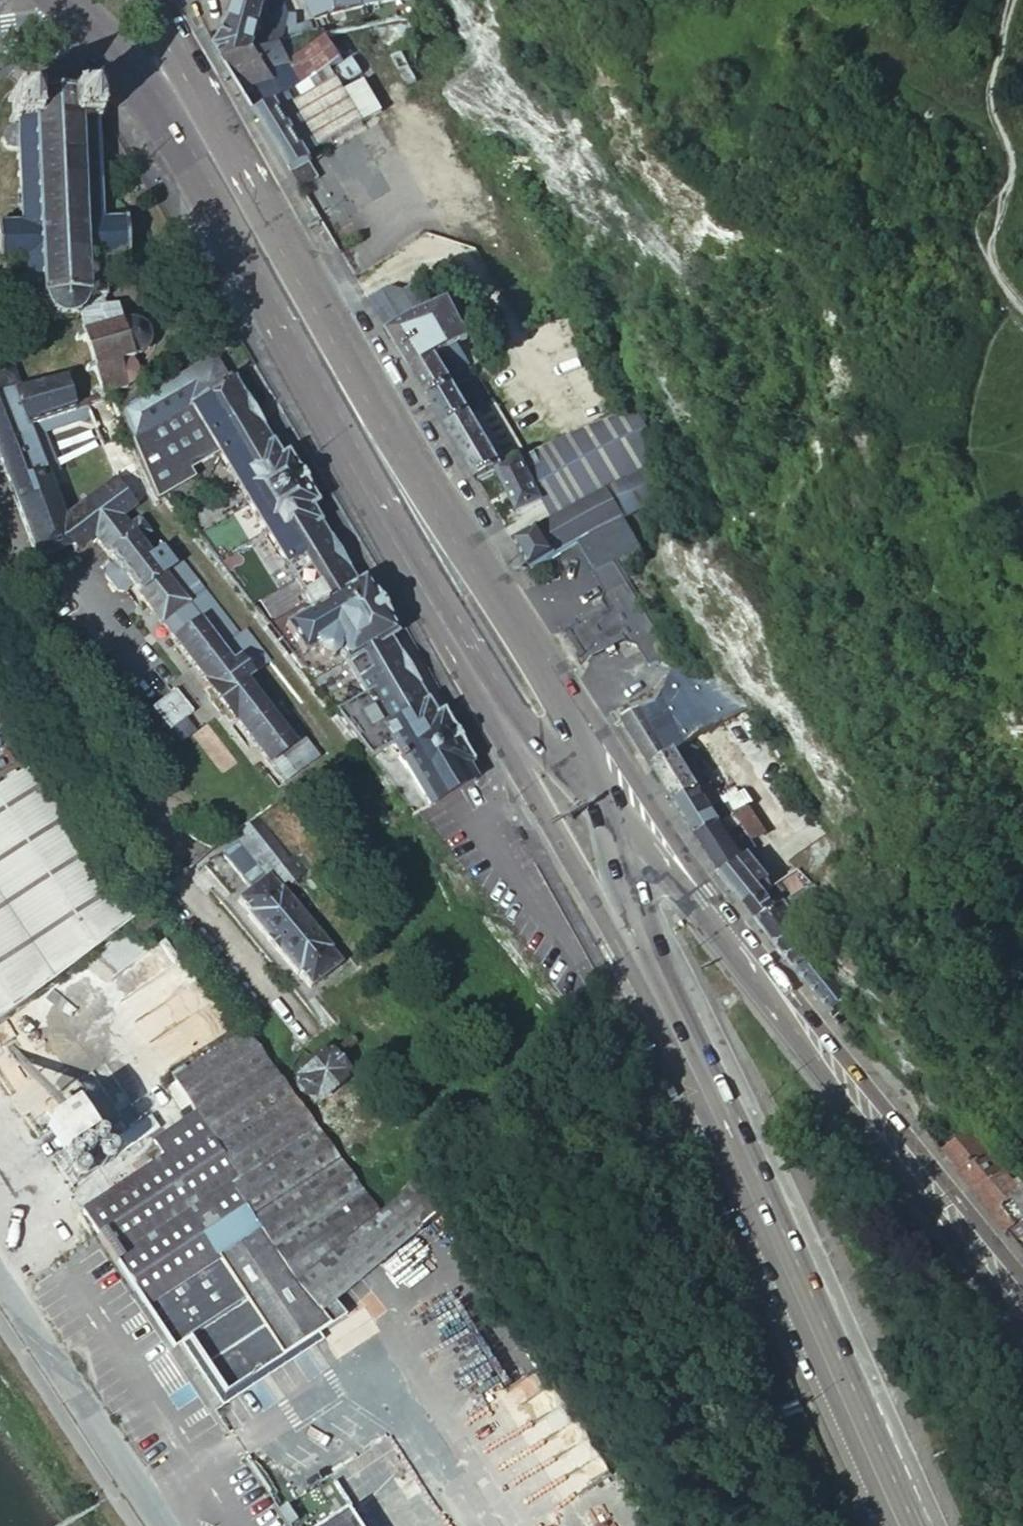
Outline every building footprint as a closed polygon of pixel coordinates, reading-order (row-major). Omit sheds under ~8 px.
[(224,64),(291,43),(314,35),(322,32),(339,27),(337,0),(289,16),(286,28),(264,20),(237,12),(233,22),(228,31),(222,41),(218,47),(216,50),(224,64)] [(240,7),(237,12),(264,20),(266,12),(277,15),(281,0),(242,0),(240,7)] [(407,14),(405,0),(337,0),(339,27),(344,26),(346,33),(407,14)] [(291,43),(224,64),(233,78),(255,115),(278,103),(290,96),(330,69),(340,62),(322,32),(314,35),(320,45),(300,57),(291,43)] [(364,124),(330,69),(290,96),(322,149),(364,124)] [(103,124),(103,120),(98,119),(97,100),(102,99),(101,96),(96,95),(96,91),(92,91),(93,95),(77,96),(77,91),(72,91),(72,96),(66,97),(66,94),(61,94),(62,97),(46,98),(46,95),(42,95),(42,97),(37,98),(36,94),(31,94),(32,98),(15,99),(14,95),(11,95),(12,99),(8,100),(8,103),(11,104),(11,121),(8,121),(8,125),(12,126),(12,129),(14,129),(15,132),(11,132),(8,132),(6,134),(4,135),(3,138),(2,141),(2,144),(3,146),(5,149),(7,151),(10,152),(13,153),(17,153),(18,157),(15,157),(16,162),(18,162),(19,174),(16,174),(16,179),(19,179),(20,192),(17,191),(18,195),(21,195),(21,198),(16,198),(15,207),(20,206),(21,209),(18,209),(17,213),(21,213),(21,226),(0,227),(0,268),(1,269),(1,270),(2,273),(5,275),(7,276),(10,276),(10,279),(13,280),(13,276),(14,276),(17,274),(19,271),(20,270),(21,267),(24,267),(24,275),(22,275),(22,279),(25,279),(25,294),(22,294),(22,299),(25,299),(25,302),(28,302),(28,299),(42,298),(42,302),(46,301),(47,304),(47,307),(48,309),(49,312),(50,314),(52,316),(51,318),(54,320),(55,318),(56,319),(58,320),(61,321),(65,321),(69,321),(72,319),(75,318),(76,319),(79,317),(78,314),(80,311),(84,339),(76,342),(77,347),(83,345),(84,347),(88,346),(95,366),(91,367),(92,371),(85,373),(87,377),(93,375),(98,390),(92,392),(89,400),(90,406),(102,401),(101,398),(110,395),(123,391),(123,393),(128,391),(126,388),(128,387),(129,386),(132,383),(134,379),(134,376),(137,376),(137,374),(134,374),(134,371),(133,368),(132,366),(130,364),(128,362),(132,360),(132,357),(135,356),(139,354),(142,351),(143,349),(148,350),(149,347),(145,345),(145,343),(146,340),(145,337),(144,334),(143,332),(141,330),(144,327),(141,324),(139,327),(136,326),(134,325),(131,324),(127,324),(124,324),(122,325),(119,327),(120,321),(120,317),(120,313),(119,310),(118,307),(116,304),(115,298),(112,299),(112,302),(103,303),(103,295),(105,296),(105,291),(102,291),(102,276),(105,275),(104,272),(101,272),(101,262),(104,262),(104,263),(105,265),(106,267),(107,269),(110,271),(112,272),(113,272),(114,274),(117,274),(117,271),(118,271),(119,270),(122,268),(124,266),(124,264),(125,261),(126,262),(127,260),(130,260),(130,255),(126,255),(125,241),(129,241),(129,236),(125,236),(124,224),(128,224),(128,220),(124,220),(124,217),(122,218),(121,221),(100,221),(100,209),(102,209),(102,205),(100,205),(99,203),(103,202),(103,194),(99,193),(99,191),(101,191),(101,187),(98,187),(98,174),(100,173),(100,170),(98,171),(97,158),(100,157),(99,152),(97,153),(95,130),(99,130),(99,125),(103,124)] [(278,103),(255,115),(272,144),(289,172),(309,162),(311,161),(311,159),(278,103)] [(309,162),(289,172),(300,189),(318,178),(309,162)] [(391,289),(368,302),(390,337),(417,320),(399,290),(391,289)] [(417,320),(390,337),(415,379),(445,361),(442,357),(467,342),(469,337),(450,304),(433,312),(417,320)] [(428,806),(471,780),(464,768),(470,764),(440,713),(434,716),(390,642),(396,638),(363,582),(356,586),(310,509),(317,505),(286,454),(278,459),(232,381),(228,383),(212,356),(118,414),(150,494),(155,507),(161,504),(160,501),(166,498),(193,480),(189,473),(218,455),(313,613),(285,630),(302,661),(317,652),(318,656),(319,659),(322,661),(324,662),(327,663),(330,662),(333,660),(335,658),(336,655),(336,652),(363,697),(333,717),(357,750),(366,761),(392,745),(428,806)] [(429,402),(453,387),(463,381),(450,358),(445,361),(415,379),(429,402)] [(75,412),(64,376),(18,388),(12,369),(0,373),(0,460),(35,559),(69,548),(74,555),(79,552),(73,537),(69,538),(63,520),(30,427),(75,412)] [(467,379),(483,407),(492,401),(480,381),(471,376),(467,379)] [(470,415),(453,387),(429,402),(446,430),(470,415)] [(492,401),(483,407),(492,421),(500,415),(492,401)] [(551,520),(661,453),(633,404),(536,453),(548,477),(534,485),(542,502),(551,520)] [(486,442),(470,415),(446,430),(462,456),(486,442)] [(462,456),(479,484),(498,473),(503,470),(503,469),(486,442),(462,456)] [(662,452),(666,461),(683,449),(679,442),(662,452)] [(577,543),(621,516),(676,482),(666,461),(662,452),(661,453),(551,520),(540,527),(557,556),(577,543)] [(548,477),(536,453),(526,458),(522,460),(534,485),(548,477)] [(542,502),(534,485),(522,460),(503,469),(503,470),(498,473),(518,514),(542,502)] [(119,518),(134,506),(113,480),(80,507),(92,527),(87,532),(90,543),(94,540),(112,564),(105,570),(105,578),(115,591),(124,592),(130,586),(284,785),(318,758),(301,738),(299,739),(251,676),(268,662),(243,631),(236,636),(231,629),(232,626),(181,562),(175,567),(160,548),(155,553),(145,539),(149,534),(139,522),(136,521),(127,529),(119,518)] [(193,480),(166,498),(177,514),(203,497),(193,480)] [(92,527),(80,507),(63,520),(69,538),(73,537),(79,552),(90,543),(87,532),(92,527)] [(633,567),(643,562),(647,559),(621,516),(577,543),(594,572),(592,573),(604,593),(603,603),(607,610),(604,611),(620,637),(623,636),(627,643),(636,645),(647,664),(673,648),(661,628),(657,630),(627,582),(637,575),(633,567)] [(514,543),(532,571),(557,556),(540,527),(514,543)] [(569,633),(584,659),(620,637),(604,611),(569,633)] [(719,716),(740,698),(704,661),(697,666),(685,674),(669,664),(654,699),(621,719),(652,769),(685,744),(719,716)] [(11,693),(0,677),(0,701),(11,693)] [(750,762),(719,716),(685,744),(708,779),(719,795),(731,813),(733,815),(747,806),(728,778),(750,762)] [(708,779),(685,744),(652,769),(674,804),(708,779)] [(136,918),(34,764),(0,786),(0,1019),(133,920),(136,918)] [(708,779),(674,804),(695,838),(716,823),(718,822),(706,803),(719,795),(708,779)] [(740,825),(750,840),(764,830),(747,806),(733,815),(740,825)] [(731,813),(718,822),(716,823),(725,835),(740,825),(733,815),(731,813)] [(841,838),(825,818),(789,856),(788,861),(791,864),(792,866),(805,881),(828,854),(841,838)] [(278,869),(291,884),(303,874),(291,860),(288,862),(255,819),(230,836),(237,844),(230,850),(226,853),(254,887),(238,902),(248,914),(245,917),(294,976),(296,973),(308,987),(339,961),(328,948),(330,945),(281,886),(279,888),(269,876),(278,869)] [(716,823),(695,838),(717,874),(719,877),(720,878),(742,859),(740,855),(725,835),(716,823)] [(750,840),(740,825),(725,835),(740,855),(751,849),(754,847),(750,840)] [(720,878),(744,907),(762,892),(763,891),(761,890),(757,884),(768,876),(762,867),(764,865),(751,849),(740,855),(742,859),(720,878)] [(761,890),(763,891),(776,908),(805,881),(792,866),(791,864),(767,884),(761,890)] [(744,907),(794,969),(807,959),(792,938),(804,926),(798,919),(819,898),(805,881),(776,908),(763,891),(762,892),(744,907)] [(141,935),(162,917),(153,904),(136,918),(133,920),(141,935)] [(852,998),(832,973),(815,953),(807,959),(794,969),(831,1015),(852,998)] [(378,1210),(375,1207),(272,1066),(246,1030),(174,1078),(196,1111),(153,1140),(163,1156),(83,1211),(137,1293),(145,1288),(181,1343),(188,1339),(224,1394),(333,1322),(343,1313),(334,1302),(417,1230),(462,1293),(465,1297),(470,1305),(571,1465),(606,1443),(452,1198),(449,1202),(424,1169),(378,1210)] [(347,1074),(329,1052),(302,1077),(299,1073),(293,1079),(299,1085),(300,1083),(312,1096),(310,1098),(316,1106),(322,1100),(320,1098),(347,1074)] [(918,1122),(941,1151),(963,1134),(939,1104),(918,1122)] [(378,1119),(367,1107),(357,1117),(368,1128),(378,1119)] [(66,1161),(94,1143),(74,1114),(47,1132),(66,1161)] [(941,1151),(1007,1232),(1022,1219),(1022,1193),(1021,1191),(1016,1184),(971,1128),(963,1134),(941,1151)] [(145,1288),(137,1293),(173,1348),(181,1343),(145,1288)] [(353,1509),(326,1525),(364,1525),(353,1509)]
